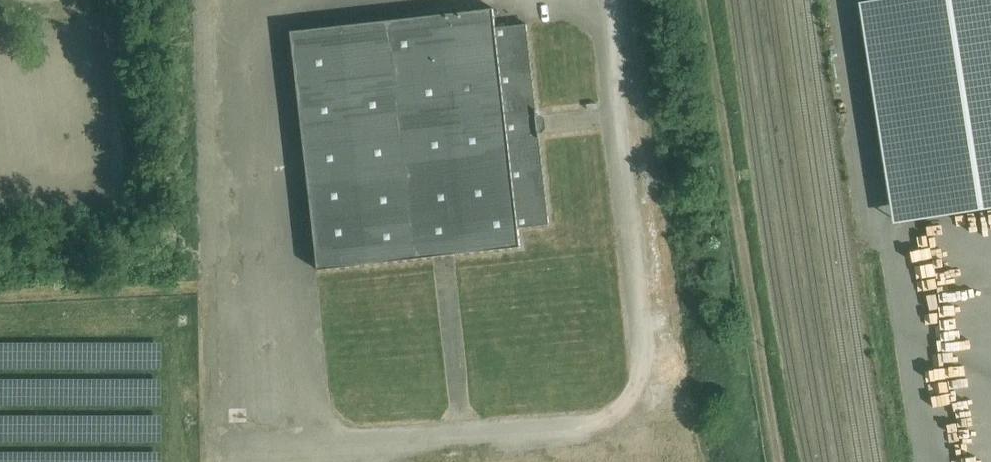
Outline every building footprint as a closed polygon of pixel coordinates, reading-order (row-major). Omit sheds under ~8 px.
[(290,32),(318,272),(522,249),(520,230),(551,226),(528,24),(497,27),(495,8),(290,32)]
